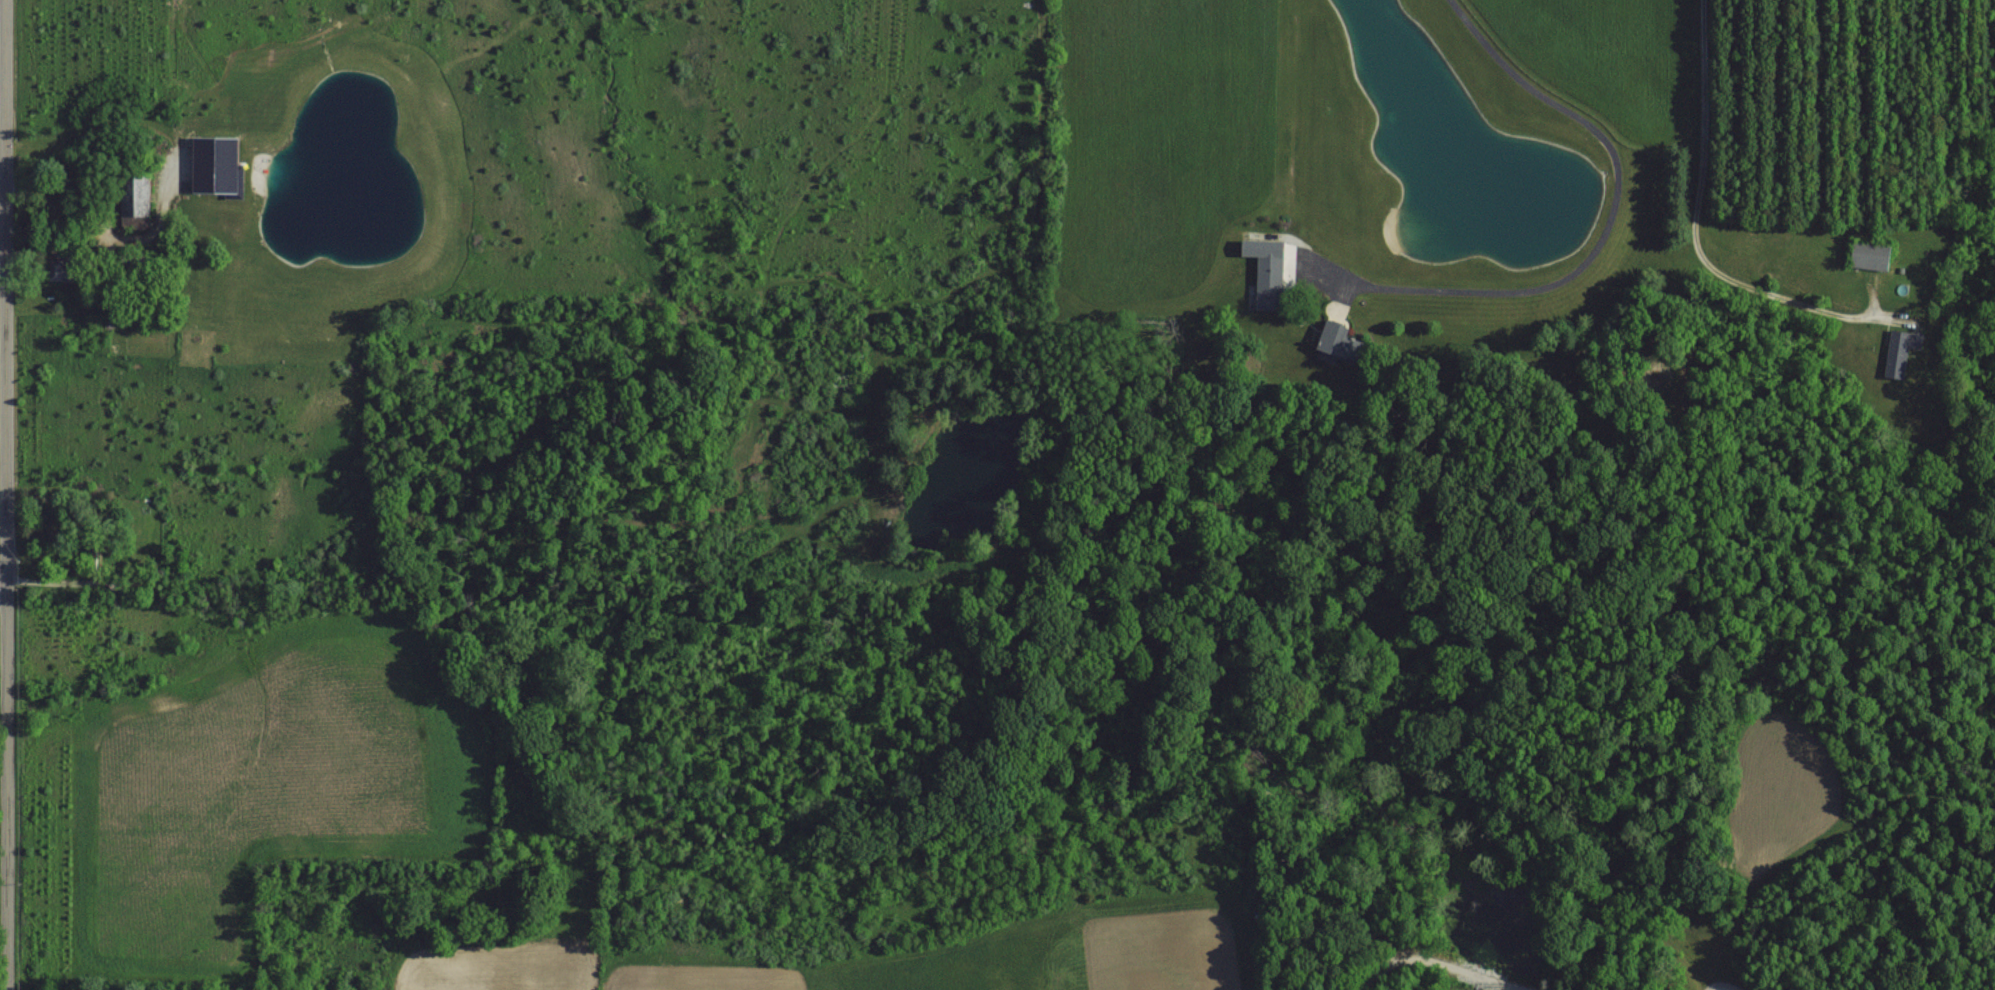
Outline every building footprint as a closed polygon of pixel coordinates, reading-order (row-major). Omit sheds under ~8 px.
[(1280,241),(1254,242),(1255,292),(1280,291),(1280,241)] [(1847,265),(1886,270),(1889,246),(1849,241),(1847,265)] [(1922,331),(1887,329),(1885,370),(1902,370),(1903,348),(1922,349),(1922,331)]
